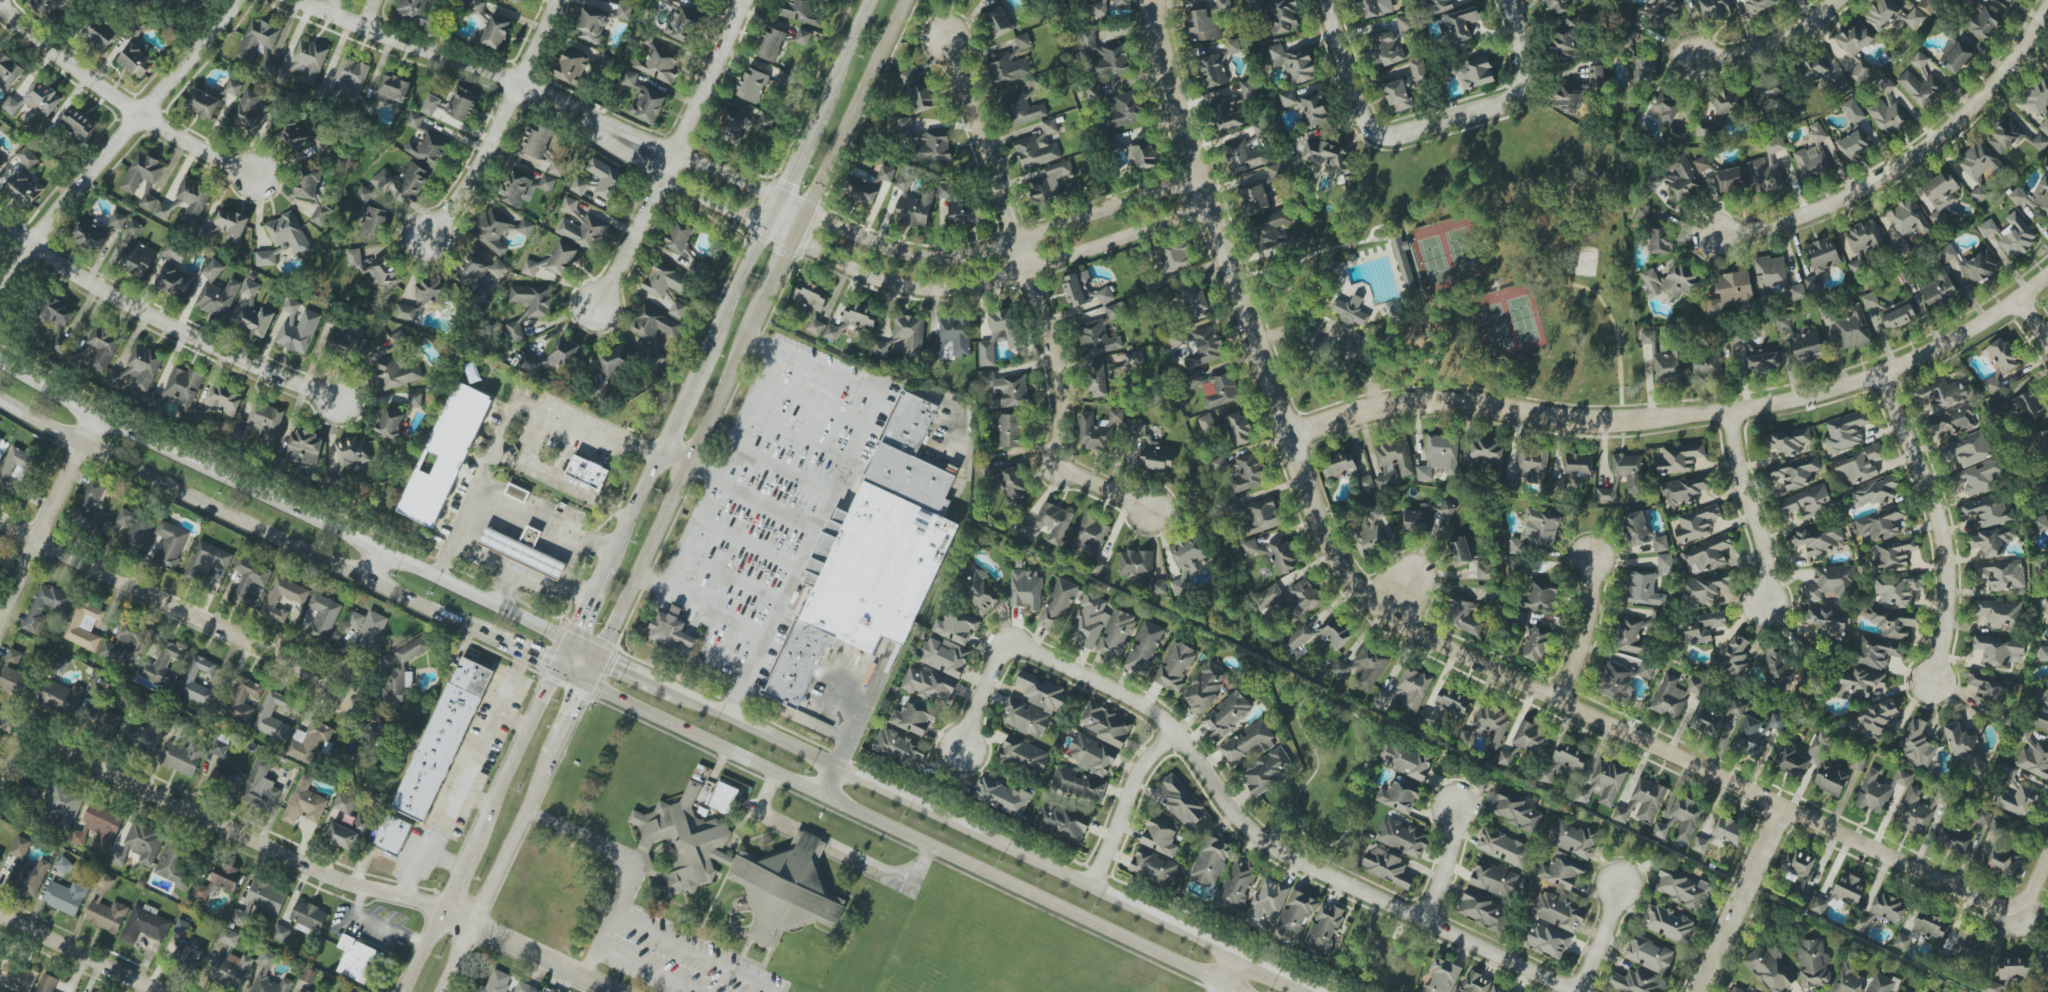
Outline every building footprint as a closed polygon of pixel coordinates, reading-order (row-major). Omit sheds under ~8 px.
[(28,6),(49,17),(55,5),(62,9),(67,0),(31,0),(28,6)] [(433,29),(437,29),(441,19),(429,14),(428,0),(400,0),(397,10),(398,17),(433,29)] [(480,0),(472,0),(468,11),(481,16),(486,2),(480,0)] [(820,27),(823,18),(813,15),(816,0),(786,0),(782,17),(820,27)] [(1290,27),(1297,26),(1295,0),(1269,0),(1272,34),(1291,32),(1290,27)] [(1391,0),(1360,0),(1364,19),(1394,13),(1391,0)] [(1428,16),(1453,10),(1451,0),(1424,0),(1428,16)] [(1548,17),(1569,11),(1566,1),(1569,0),(1543,0),(1548,17)] [(1640,13),(1648,16),(1653,24),(1664,28),(1667,22),(1676,16),(1679,7),(1675,0),(1658,0),(1659,2),(1646,10),(1638,7),(1635,14),(1622,8),(1617,21),(1619,24),(1633,30),(1640,13)] [(1734,12),(1731,0),(1699,0),(1705,20),(1734,12)] [(1781,5),(1780,0),(1746,0),(1748,11),(1781,5)] [(1892,0),(1880,0),(1863,17),(1878,33),(1902,10),(1892,0)] [(1941,2),(1938,0),(1920,0),(1916,7),(1933,16),(1941,2)] [(1975,7),(1962,26),(1986,43),(2003,18),(1976,0),(1966,0),(1975,7)] [(981,10),(993,39),(1013,30),(1000,2),(981,10)] [(1093,4),(1094,19),(1108,17),(1107,2),(1093,4)] [(603,43),(606,17),(631,20),(633,6),(609,3),(607,12),(581,8),(577,40),(603,43)] [(690,44),(702,16),(674,4),(663,33),(690,44)] [(1467,24),(1481,20),(1478,7),(1442,16),(1452,52),(1472,47),(1467,24)] [(1914,30),(1926,17),(1915,7),(1903,20),(1914,30)] [(1191,41),(1221,39),(1219,17),(1208,18),(1207,10),(1188,11),(1191,41)] [(501,50),(512,21),(492,14),(482,43),(501,50)] [(1400,38),(1412,35),(1407,15),(1394,19),(1400,38)] [(281,27),(251,17),(238,57),(258,64),(256,70),(273,76),(277,63),(270,60),(281,27)] [(1577,58),(1576,26),(1588,26),(1588,17),(1554,17),(1554,58),(1577,58)] [(105,53),(118,32),(94,18),(81,38),(105,53)] [(1875,39),(1860,20),(1836,40),(1851,58),(1875,39)] [(783,40),(794,44),(796,37),(766,26),(756,56),(775,63),(783,40)] [(808,47),(813,33),(799,28),(794,41),(808,47)] [(1130,73),(1127,43),(1096,46),(1095,30),(1083,31),(1088,77),(1130,73)] [(1370,36),(1376,66),(1405,61),(1403,48),(1397,49),(1394,31),(1370,36)] [(1025,55),(1023,50),(1033,46),(1028,32),(1015,37),(1019,48),(1009,51),(1012,59),(1025,55)] [(1939,61),(1955,76),(1974,55),(1954,37),(1941,50),(1945,54),(1939,61)] [(329,48),(301,38),(292,61),(294,61),(291,71),(279,67),(275,79),(288,84),(292,71),(303,75),(300,82),(315,87),(329,48)] [(118,59),(141,80),(156,62),(133,42),(118,59)] [(1206,88),(1229,83),(1223,57),(1240,53),(1237,42),(1226,45),(1228,51),(1199,58),(1206,88)] [(672,84),(683,55),(652,43),(646,61),(637,57),(633,68),(672,84)] [(1267,47),(1273,68),(1286,65),(1291,85),(1317,78),(1309,50),(1285,56),(1281,43),(1267,47)] [(576,86),(589,57),(567,47),(554,76),(576,86)] [(1033,75),(1027,58),(1012,62),(1008,50),(985,57),(994,86),(1033,75)] [(26,71),(4,51),(0,56),(0,85),(8,92),(26,71)] [(1896,80),(1924,111),(1946,91),(1924,67),(1930,61),(1920,51),(1909,61),(1926,78),(1920,84),(1907,70),(1896,80)] [(1807,86),(1828,75),(1836,91),(1847,86),(1841,75),(1832,79),(1820,54),(1796,66),(1807,86)] [(1495,82),(1488,55),(1456,63),(1463,91),(1495,82)] [(1384,84),(1391,113),(1413,108),(1409,88),(1429,83),(1423,58),(1409,62),(1413,77),(1384,84)] [(1589,66),(1590,89),(1605,88),(1604,65),(1589,66)] [(769,75),(748,67),(736,96),(757,104),(769,75)] [(628,114),(657,124),(667,95),(635,84),(639,74),(624,69),(619,83),(640,91),(636,103),(632,102),(628,114)] [(916,81),(912,69),(902,71),(914,113),(936,107),(928,78),(916,81)] [(376,103),(402,110),(410,81),(384,73),(376,103)] [(790,91),(795,77),(782,73),(778,87),(790,91)] [(1011,127),(1048,116),(1044,102),(1030,107),(1027,97),(1049,90),(1044,75),(1031,79),(1033,87),(1002,97),(1011,127)] [(2039,75),(2021,100),(2040,113),(2047,102),(2047,81),(2039,75)] [(1753,83),(1758,103),(1785,97),(1781,77),(1753,83)] [(1898,101),(1893,104),(1887,94),(1895,89),(1888,77),(1875,85),(1883,98),(1867,108),(1884,136),(1909,121),(1898,101)] [(243,85),(230,78),(224,91),(237,97),(243,85)] [(11,96),(2,107),(13,116),(26,101),(47,118),(63,98),(40,79),(20,103),(11,96)] [(1585,86),(1559,80),(1553,109),(1579,114),(1585,86)] [(1256,101),(1255,81),(1241,82),(1242,101),(1256,101)] [(447,113),(468,122),(479,95),(459,86),(447,113)] [(186,108),(213,119),(222,99),(194,88),(186,108)] [(1279,93),(1283,109),(1299,105),(1305,128),(1330,122),(1322,92),(1296,99),(1294,89),(1279,93)] [(1650,112),(1672,123),(1683,101),(1661,90),(1650,112)] [(1144,122),(1138,91),(1101,98),(1107,129),(1144,122)] [(1715,92),(1716,113),(1744,111),(1742,91),(1715,92)] [(440,98),(428,94),(420,112),(432,117),(440,98)] [(1841,105),(1856,130),(1836,142),(1847,162),(1870,148),(1856,124),(1868,117),(1855,96),(1841,105)] [(1244,125),(1240,111),(1233,113),(1229,98),(1211,103),(1218,132),(1244,125)] [(1796,116),(1805,112),(1801,101),(1791,105),(1796,116)] [(99,124),(73,106),(60,124),(86,142),(99,124)] [(739,144),(751,118),(729,107),(720,125),(731,130),(726,138),(739,144)] [(406,125),(419,130),(424,116),(411,111),(406,125)] [(775,119),(763,113),(757,123),(770,130),(775,119)] [(311,139),(321,151),(332,142),(323,131),(313,140),(294,118),(278,132),(295,153),(311,139)] [(911,135),(912,118),(899,118),(898,134),(911,135)] [(1014,141),(1021,169),(1062,159),(1058,143),(1050,145),(1047,136),(1059,133),(1055,118),(1042,122),(1045,133),(1014,141)] [(2024,142),(2015,118),(1990,127),(1994,137),(1991,138),(1996,153),(2024,142)] [(1793,154),(1805,181),(1832,170),(1820,142),(1827,139),(1820,121),(1807,127),(1815,144),(1793,154)] [(554,131),(533,122),(521,152),(542,160),(554,131)] [(1687,129),(1666,127),(1665,141),(1686,143),(1687,129)] [(437,169),(450,143),(427,131),(420,146),(409,141),(403,152),(437,169)] [(926,144),(913,144),(913,162),(950,161),(949,134),(925,135),(926,144)] [(1787,148),(1781,136),(1764,143),(1769,156),(1787,148)] [(1301,158),(1333,168),(1331,175),(1339,177),(1337,183),(1346,185),(1353,162),(1344,160),(1347,149),(1307,137),(1301,158)] [(1160,164),(1150,138),(1124,148),(1133,174),(1160,164)] [(1956,163),(1975,181),(1988,167),(1997,175),(2006,166),(1978,139),(1956,163)] [(16,155),(26,167),(37,158),(27,145),(16,155)] [(121,189),(135,195),(143,179),(156,185),(166,164),(138,151),(121,189)] [(1656,174),(1644,179),(1649,191),(1668,183),(1676,200),(1702,189),(1686,154),(1671,161),(1675,168),(1657,176),(1656,174)] [(1692,162),(1700,174),(1712,167),(1705,154),(1692,162)] [(612,202),(626,174),(592,157),(586,170),(598,176),(594,185),(576,176),(570,190),(583,196),(586,190),(612,202)] [(1784,187),(1779,163),(1766,166),(1765,157),(1747,161),(1754,193),(1784,187)] [(561,178),(566,164),(552,160),(548,173),(561,178)] [(432,174),(413,162),(395,189),(413,201),(432,174)] [(1046,166),(1048,178),(1029,181),(1033,208),(1077,200),(1070,162),(1046,166)] [(1269,180),(1284,178),(1281,163),(1266,165),(1269,180)] [(895,169),(881,165),(877,180),(892,183),(895,169)] [(1714,172),(1719,194),(1746,188),(1741,166),(1714,172)] [(379,191),(394,179),(386,168),(370,180),(379,191)] [(303,188),(296,188),(296,197),(319,198),(320,170),(303,169),(303,188)] [(1960,188),(1947,170),(1921,188),(1936,211),(1929,216),(1936,226),(1947,219),(1942,210),(1957,200),(1953,193),(1960,188)] [(6,189),(30,208),(44,190),(21,171),(6,189)] [(531,202),(539,183),(512,171),(500,200),(520,209),(524,199),(531,202)] [(896,187),(903,189),(902,195),(908,197),(913,175),(899,172),(896,187)] [(538,187),(550,193),(557,180),(544,174),(538,187)] [(182,220),(197,226),(213,189),(185,177),(176,198),(189,204),(182,220)] [(2046,177),(2027,196),(2018,186),(2007,196),(2017,207),(2027,198),(2047,220),(2047,179),(2046,177)] [(951,226),(982,222),(980,202),(962,204),(960,183),(938,186),(939,200),(948,199),(951,226)] [(374,192),(362,185),(355,198),(367,205),(374,192)] [(1971,193),(1978,204),(1989,195),(1982,185),(1971,193)] [(152,212),(159,197),(146,191),(139,205),(152,212)] [(928,228),(932,193),(921,192),(920,199),(899,197),(896,225),(928,228)] [(560,211),(574,215),(578,201),(565,196),(560,211)] [(1932,231),(1912,196),(1885,212),(1900,238),(1892,243),(1899,256),(1910,249),(1904,238),(1918,230),(1922,237),(1932,231)] [(153,214),(166,221),(173,209),(160,202),(153,214)] [(324,228),(333,211),(320,203),(310,220),(324,228)] [(358,237),(383,242),(389,211),(365,205),(358,237)] [(1649,213),(1645,205),(1634,211),(1639,219),(1649,213)] [(240,243),(250,219),(221,207),(214,225),(228,232),(226,237),(240,243)] [(502,256),(508,248),(499,241),(508,228),(514,232),(518,227),(489,207),(471,234),(502,256)] [(1251,223),(1261,249),(1282,241),(1276,227),(1292,221),(1287,209),(1251,223)] [(1977,226),(1983,239),(1996,233),(2009,259),(2037,245),(2019,210),(2005,217),(2010,226),(1999,232),(1992,218),(1977,226)] [(128,217),(114,211),(108,225),(122,231),(128,217)] [(256,252),(256,259),(259,266),(276,265),(276,253),(287,248),(294,255),(301,254),(311,250),(294,211),(265,224),(276,250),(256,252)] [(556,234),(596,251),(607,223),(587,214),(582,227),(562,218),(556,234)] [(71,235),(98,253),(110,233),(83,216),(71,235)] [(516,231),(528,237),(535,224),(523,218),(516,231)] [(1848,264),(1853,274),(1869,267),(1862,252),(1871,247),(1873,252),(1886,246),(1873,218),(1842,232),(1853,254),(1856,253),(1859,259),(1848,264)] [(137,238),(143,225),(131,219),(125,232),(137,238)] [(696,229),(676,220),(664,246),(684,255),(696,229)] [(1651,254),(1672,253),(1671,229),(1650,229),(1651,254)] [(1406,293),(1417,290),(1407,250),(1408,250),(1404,235),(1391,239),(1406,293)] [(1815,273),(1841,264),(1832,237),(1805,246),(1815,273)] [(1186,240),(1155,247),(1161,274),(1192,267),(1186,240)] [(188,251),(169,241),(162,253),(182,263),(188,251)] [(566,277),(578,249),(559,241),(547,269),(566,277)] [(148,277),(157,250),(137,243),(135,248),(125,245),(118,267),(148,277)] [(508,268),(499,258),(494,263),(476,243),(469,248),(474,254),(455,272),(477,296),(508,268)] [(349,269),(363,268),(361,249),(347,250),(349,269)] [(404,282),(391,255),(369,265),(382,292),(404,282)] [(1754,259),(1759,296),(1771,294),(1770,289),(1788,286),(1783,257),(1769,259),(1769,256),(1754,259)] [(194,306),(224,320),(242,283),(231,278),(225,290),(214,285),(224,264),(211,258),(203,276),(208,278),(194,306)] [(521,273),(534,277),(539,263),(526,259),(521,273)] [(663,299),(668,287),(684,295),(692,279),(656,261),(642,288),(663,299)] [(1639,274),(1650,299),(1660,294),(1663,290),(1678,300),(1684,292),(1689,295),(1701,278),(1676,262),(1663,281),(1658,278),(1653,268),(1639,274)] [(1920,290),(1931,311),(1959,295),(1942,266),(1931,272),(1936,281),(1920,290)] [(157,288),(186,297),(193,277),(163,267),(157,288)] [(1088,270),(1063,277),(1070,307),(1096,300),(1088,270)] [(1720,308),(1754,303),(1749,270),(1717,275),(1720,298),(1706,301),(1708,321),(1722,318),(1720,308)] [(1804,279),(1807,294),(1819,291),(1815,276),(1804,279)] [(275,312),(262,307),(260,314),(251,310),(261,285),(246,279),(241,293),(248,296),(237,325),(266,337),(275,312)] [(831,290),(802,279),(793,300),(806,306),(804,311),(813,315),(806,331),(820,336),(825,324),(818,321),(831,290)] [(449,281),(417,280),(416,304),(439,305),(439,301),(448,302),(449,281)] [(1202,289),(1198,291),(1195,281),(1179,287),(1192,322),(1212,315),(1202,289)] [(1792,287),(1797,301),(1807,297),(1802,283),(1792,287)] [(550,318),(551,287),(509,286),(509,303),(530,303),(529,317),(550,318)] [(1115,298),(1108,286),(1096,292),(1103,305),(1115,298)] [(1861,296),(1866,309),(1879,304),(1874,291),(1861,296)] [(1342,315),(1340,318),(1364,329),(1371,315),(1359,309),(1363,298),(1353,294),(1349,304),(1336,298),(1330,310),(1342,315)] [(51,320),(67,328),(75,309),(46,296),(35,318),(49,324),(51,320)] [(322,315),(302,307),(303,303),(288,297),(284,310),(292,313),(288,323),(284,322),(276,344),(306,355),(322,315)] [(688,306),(675,300),(669,314),(681,320),(688,306)] [(1915,320),(1910,301),(1880,310),(1885,328),(1915,320)] [(1123,348),(1120,336),(1108,339),(1104,322),(1127,316),(1124,302),(1105,307),(1107,319),(1077,325),(1085,357),(1123,348)] [(684,326),(647,303),(630,330),(649,342),(639,357),(658,369),(667,355),(651,346),(661,330),(676,339),(684,326)] [(1850,306),(1853,315),(1834,321),(1843,351),(1872,342),(1859,303),(1850,306)] [(415,322),(418,307),(398,304),(396,318),(415,322)] [(843,322),(873,331),(879,313),(848,304),(843,322)] [(980,366),(996,365),(995,342),(1008,342),(1008,349),(1024,348),(1023,323),(1015,323),(1014,309),(989,311),(990,341),(979,342),(980,366)] [(894,316),(893,338),(907,339),(906,356),(923,357),(924,316),(894,316)] [(1818,331),(1809,333),(1808,328),(1792,332),(1789,316),(1775,319),(1777,332),(1788,330),(1795,364),(1823,358),(1818,331)] [(942,341),(952,341),(952,357),(970,356),(969,318),(941,319),(942,341)] [(518,320),(504,325),(510,344),(525,339),(518,320)] [(839,330),(830,324),(823,336),(832,341),(839,330)] [(87,343),(100,350),(91,367),(104,374),(123,339),(97,325),(87,343)] [(1224,358),(1214,325),(1192,333),(1197,349),(1187,352),(1192,368),(1224,358)] [(396,349),(409,344),(403,330),(390,336),(396,349)] [(1683,349),(1671,349),(1671,354),(1656,354),(1656,330),(1642,330),(1643,369),(1654,369),(1654,382),(1684,381),(1683,349)] [(327,351),(354,359),(360,339),(333,331),(327,351)] [(525,354),(520,364),(548,380),(557,364),(571,372),(585,348),(562,335),(547,361),(543,359),(540,363),(525,354)] [(2003,336),(1985,348),(2003,375),(2021,364),(2003,336)] [(56,352),(65,352),(66,340),(56,340),(56,352)] [(886,359),(889,344),(875,341),(871,355),(886,359)] [(146,397),(164,357),(136,344),(127,365),(128,365),(123,375),(112,370),(108,379),(146,397)] [(599,355),(607,376),(633,367),(625,345),(599,355)] [(1746,357),(1747,373),(1779,371),(1778,348),(1762,349),(1762,356),(1746,357)] [(1126,368),(1144,367),(1142,351),(1124,353),(1126,368)] [(1691,379),(1722,378),(1721,352),(1690,353),(1691,379)] [(424,379),(419,361),(408,365),(405,354),(375,363),(383,391),(424,379)] [(1092,397),(1112,396),(1110,363),(1090,364),(1092,397)] [(1207,409),(1241,399),(1231,369),(1201,379),(1199,371),(1183,376),(1187,390),(1209,383),(1213,395),(1204,398),(1207,409)] [(1028,405),(1026,376),(995,379),(995,371),(980,372),(982,389),(988,388),(990,408),(1028,405)] [(1935,412),(1972,399),(1968,386),(1961,388),(1958,381),(1947,385),(1945,380),(1913,392),(1918,405),(1931,401),(1935,412)] [(493,397),(455,381),(427,450),(440,455),(431,475),(416,469),(398,513),(437,529),(459,473),(469,477),(473,467),(466,465),(493,397)] [(244,397),(215,385),(206,407),(235,419),(244,397)] [(905,388),(940,404),(918,451),(956,469),(937,510),(960,521),(900,647),(879,638),(871,655),(834,637),(798,712),(760,694),(905,388)] [(2013,397),(2022,423),(2045,415),(2037,390),(2013,397)] [(422,407),(422,393),(409,392),(408,407),(422,407)] [(274,443),(285,413),(255,401),(244,431),(274,443)] [(1926,419),(1933,440),(1977,425),(1970,404),(1926,419)] [(396,440),(406,414),(386,406),(376,432),(396,440)] [(1079,449),(1113,450),(1113,434),(1146,435),(1146,421),(1126,421),(1126,409),(1109,409),(1109,423),(1093,422),(1094,412),(1080,412),(1079,449)] [(1232,448),(1253,441),(1243,410),(1214,419),(1212,413),(1198,417),(1204,436),(1226,429),(1232,448)] [(1863,444),(1858,427),(1870,423),(1867,410),(1825,422),(1830,438),(1823,440),(1827,454),(1863,444)] [(1022,447),(1021,414),(999,415),(999,425),(994,425),(994,447),(1022,447)] [(1788,431),(1766,435),(1769,450),(1780,448),(1781,458),(1800,454),(1799,445),(1811,443),(1808,427),(1788,431)] [(318,466),(323,440),(316,438),(317,434),(293,429),(287,459),(318,466)] [(1962,468),(1994,455),(1983,429),(1938,448),(1943,460),(1956,455),(1962,468)] [(2042,466),(2047,464),(2047,429),(2031,435),(2042,466)] [(1459,437),(1427,435),(1426,467),(1417,466),(1417,480),(1431,481),(1432,468),(1445,468),(1445,474),(1457,475),(1459,437)] [(371,463),(366,437),(336,443),(341,469),(371,463)] [(1414,475),(1407,439),(1375,446),(1381,477),(1376,478),(1378,490),(1400,486),(1399,478),(1414,475)] [(1505,443),(1472,439),(1470,463),(1502,467),(1505,443)] [(1656,459),(1658,475),(1694,471),(1693,459),(1706,457),(1704,443),(1662,448),(1664,458),(1656,459)] [(1834,460),(1844,488),(1877,476),(1871,461),(1884,456),(1879,443),(1834,460)] [(1173,470),(1175,448),(1143,445),(1140,468),(1173,470)] [(22,496),(39,458),(12,446),(0,471),(0,486),(22,496)] [(1545,484),(1548,450),(1519,448),(1517,474),(1530,475),(1529,483),(1545,484)] [(1233,494),(1267,484),(1257,451),(1235,457),(1240,473),(1228,477),(1233,494)] [(1327,480),(1357,472),(1352,452),(1322,460),(1327,480)] [(610,469),(574,455),(566,476),(602,490),(610,469)] [(1210,462),(1217,475),(1230,468),(1222,455),(1210,462)] [(1565,455),(1565,477),(1592,477),(1592,455),(1565,455)] [(1612,478),(1626,478),(1626,492),(1641,491),(1640,455),(1612,455),(1612,478)] [(1768,467),(1771,480),(1784,477),(1786,491),(1814,485),(1811,472),(1821,470),(1818,456),(1768,467)] [(1022,474),(1018,475),(1015,467),(996,473),(1007,507),(1024,501),(1022,494),(1028,492),(1022,474)] [(1895,496),(1892,490),(1900,485),(1893,471),(1850,493),(1858,509),(1870,502),(1873,508),(1895,496)] [(1359,479),(1363,492),(1375,488),(1370,475),(1359,479)] [(1661,483),(1665,506),(1696,501),(1695,493),(1712,490),(1710,476),(1661,483)] [(75,517),(106,530),(113,514),(96,508),(106,485),(90,479),(75,517)] [(505,494),(526,503),(531,491),(509,483),(505,494)] [(1778,501),(1783,516),(1800,510),(1804,521),(1834,510),(1825,484),(1778,501)] [(1597,503),(1614,503),(1614,488),(1596,489),(1597,503)] [(1248,536),(1281,524),(1271,497),(1238,509),(1248,536)] [(1074,513),(1044,502),(1035,524),(1027,521),(1020,538),(1034,544),(1042,525),(1052,529),(1047,542),(1060,547),(1074,513)] [(1385,516),(1379,502),(1346,517),(1364,558),(1388,548),(1376,520),(1385,516)] [(1429,533),(1430,513),(1455,513),(1455,503),(1442,502),(1442,504),(1420,504),(1420,511),(1403,511),(1402,533),(1429,533)] [(1721,517),(1717,504),(1677,516),(1681,528),(1674,530),(1679,545),(1712,535),(1708,521),(1721,517)] [(1899,534),(1895,520),(1906,517),(1903,505),(1854,521),(1858,536),(1862,535),(1865,545),(1899,534)] [(116,524),(128,528),(121,545),(143,553),(155,521),(122,508),(116,524)] [(1554,548),(1561,516),(1526,508),(1523,522),(1525,522),(1521,541),(1511,539),(1508,552),(1524,556),(1527,542),(1554,548)] [(1651,543),(1643,511),(1623,516),(1630,548),(1651,543)] [(1099,559),(1110,523),(1081,514),(1070,550),(1099,559)] [(2047,522),(2046,515),(2034,516),(2036,531),(2047,530),(2047,522)] [(154,563),(175,571),(190,533),(161,521),(155,535),(164,539),(154,563)] [(1790,533),(1793,548),(1805,545),(1808,557),(1839,550),(1837,541),(1844,539),(1839,521),(1790,533)] [(478,545),(559,580),(567,564),(534,549),(542,532),(527,525),(520,541),(487,527),(478,545)] [(1652,539),(1655,553),(1669,550),(1666,536),(1652,539)] [(1732,547),(1729,536),(1681,550),(1689,576),(1725,565),(1721,550),(1732,547)] [(1171,582),(1175,596),(1191,591),(1187,577),(1204,572),(1200,559),(1203,558),(1198,537),(1172,544),(1182,579),(1171,582)] [(1241,543),(1246,558),(1268,550),(1277,575),(1296,568),(1293,561),(1294,561),(1286,537),(1258,548),(1255,538),(1241,543)] [(1453,567),(1472,563),(1467,537),(1448,541),(1453,567)] [(1876,573),(1909,568),(1906,552),(1918,550),(1917,539),(1872,546),(1876,573)] [(227,572),(234,554),(200,540),(184,577),(195,582),(204,562),(227,572)] [(1154,551),(1120,550),(1119,575),(1143,576),(1142,588),(1152,589),(1154,551)] [(1672,554),(1657,555),(1658,576),(1673,575),(1672,554)] [(256,607),(273,571),(240,555),(233,570),(240,573),(230,594),(256,607)] [(1508,574),(1527,575),(1528,558),(1509,557),(1508,574)] [(2023,561),(1982,563),(1982,576),(1988,575),(1989,591),(2014,590),(2014,595),(2024,595),(2023,561)] [(1478,579),(1492,579),(1491,564),(1477,564),(1478,579)] [(1814,568),(1814,585),(1804,585),(1804,601),(1821,600),(1821,592),(1835,591),(1835,597),(1853,596),(1851,566),(1814,568)] [(984,617),(1004,597),(978,570),(957,590),(984,617)] [(1041,570),(1011,570),(1011,606),(1028,607),(1028,611),(1040,611),(1041,570)] [(1666,606),(1667,594),(1654,593),(1656,573),(1630,571),(1627,603),(1666,606)] [(1682,578),(1685,605),(1716,602),(1715,588),(1732,587),(1731,573),(1682,578)] [(260,614),(285,624),(290,612),(276,607),(281,596),(304,605),(311,589),(276,575),(260,614)] [(1079,586),(1057,577),(1037,626),(1058,635),(1079,586)] [(1275,583),(1252,598),(1263,615),(1280,604),(1292,622),(1323,602),(1307,577),(1282,593),(1275,583)] [(1560,584),(1531,578),(1527,596),(1525,595),(1522,608),(1554,614),(1560,584)] [(1924,590),(1924,578),(1874,578),(1875,594),(1880,594),(1880,605),(1911,605),(1911,590),(1924,590)] [(1153,594),(1166,593),(1165,579),(1152,581),(1153,594)] [(23,629),(37,635),(48,607),(67,614),(73,596),(40,584),(23,629)] [(308,606),(317,610),(307,635),(327,643),(342,605),(313,593),(308,606)] [(1107,602),(1086,593),(1067,639),(1094,650),(1109,614),(1103,612),(1107,602)] [(1445,622),(1479,637),(1485,623),(1470,616),(1476,603),(1456,595),(1445,622)] [(64,640),(96,652),(102,637),(92,634),(97,620),(102,622),(106,610),(78,600),(64,640)] [(2022,601),(1976,601),(1976,616),(1988,616),(1988,627),(2022,627),(2022,601)] [(689,657),(696,638),(682,632),(686,623),(677,619),(682,609),(672,605),(668,614),(659,610),(646,639),(689,657)] [(1138,618),(1115,608),(1094,654),(1118,665),(1138,618)] [(1908,640),(1909,626),(1920,627),(1921,613),(1864,608),(1863,622),(1881,624),(1880,637),(1908,640)] [(931,632),(966,646),(972,630),(977,632),(981,620),(951,609),(946,622),(936,618),(931,632)] [(1844,609),(1806,610),(1807,624),(1818,624),(1819,640),(1845,639),(1844,609)] [(389,618),(369,610),(366,617),(352,610),(346,624),(360,630),(354,644),(374,653),(389,618)] [(1527,612),(1516,612),(1516,626),(1527,626),(1527,612)] [(1712,641),(1710,628),(1727,626),(1725,612),(1682,619),(1686,646),(1712,641)] [(1319,633),(1339,650),(1354,634),(1334,616),(1319,633)] [(1649,622),(1622,616),(1615,649),(1642,655),(1649,622)] [(1163,628),(1141,620),(1125,668),(1147,676),(1163,628)] [(98,656),(131,667),(143,629),(124,623),(116,644),(104,640),(98,656)] [(1306,651),(1302,646),(1315,635),(1304,623),(1280,645),(1295,661),(1306,651)] [(1540,663),(1551,632),(1533,625),(1521,656),(1540,663)] [(1750,655),(1744,651),(1750,642),(1736,633),(1716,664),(1736,677),(1750,655)] [(1971,649),(1984,651),(1982,664),(2008,667),(2009,662),(2018,664),(2019,654),(2024,655),(2026,641),(1973,634),(1971,649)] [(960,678),(971,651),(928,635),(918,662),(960,678)] [(431,649),(424,636),(393,652),(399,664),(381,673),(383,678),(384,702),(409,702),(409,691),(407,687),(413,687),(412,671),(405,672),(405,663),(431,649)] [(1902,659),(1905,647),(1861,637),(1855,664),(1886,670),(1889,656),(1902,659)] [(1153,681),(1178,694),(1198,652),(1174,640),(1153,681)] [(1365,669),(1356,685),(1369,693),(1390,659),(1365,644),(1353,662),(1365,669)] [(2039,646),(2038,661),(2047,662),(2047,647),(2039,646)] [(1791,685),(1790,647),(1767,647),(1768,685),(1791,685)] [(24,654),(13,649),(0,676),(0,687),(21,697),(30,676),(16,670),(24,654)] [(218,664),(193,654),(177,694),(209,706),(215,691),(194,683),(199,672),(213,677),(218,664)] [(393,809),(427,824),(492,670),(458,655),(393,809)] [(1330,672),(1345,680),(1353,665),(1339,657),(1330,672)] [(1230,677),(1211,661),(1179,698),(1199,715),(1230,677)] [(1650,680),(1654,665),(1640,662),(1638,671),(1604,662),(1596,694),(1627,702),(1634,675),(1650,680)] [(901,688),(915,694),(915,693),(947,706),(958,681),(923,666),(921,671),(910,667),(901,688)] [(1433,677),(1405,666),(1390,701),(1418,712),(1433,677)] [(1886,672),(1841,668),(1838,698),(1849,700),(1849,695),(1869,697),(1870,687),(1884,689),(1886,672)] [(1969,670),(1965,684),(1978,688),(1974,703),(1995,709),(1998,699),(2009,703),(2015,684),(1969,670)] [(1010,697),(1000,723),(1042,739),(1052,712),(1061,716),(1070,692),(1044,682),(1045,680),(1020,671),(1015,683),(1027,688),(1022,701),(1010,697)] [(1651,710),(1679,720),(1689,692),(1698,695),(1703,681),(1690,677),(1686,691),(1675,687),(1678,678),(1664,673),(1651,710)] [(250,724),(254,708),(244,705),(247,694),(262,698),(266,686),(237,677),(225,717),(250,724)] [(73,717),(84,688),(74,685),(72,690),(47,681),(39,704),(73,717)] [(2033,688),(2032,704),(2047,705),(2047,689),(2033,688)] [(1217,742),(1254,707),(1237,689),(1200,723),(1217,742)] [(1433,714),(1420,711),(1417,724),(1439,729),(1443,712),(1465,717),(1470,697),(1439,689),(1433,714)] [(254,729),(286,742),(292,726),(271,718),(276,706),(290,712),(295,700),(269,690),(254,729)] [(889,722),(924,737),(934,715),(928,713),(930,709),(907,699),(902,713),(895,710),(889,722)] [(1741,717),(1746,704),(1733,700),(1728,712),(1741,717)] [(1123,747),(1134,722),(1088,702),(1078,727),(1123,747)] [(1472,724),(1493,733),(1487,746),(1497,751),(1511,715),(1481,703),(1472,724)] [(94,726),(114,734),(121,717),(101,708),(94,726)] [(2035,708),(2029,724),(2047,730),(2047,713),(2035,708)] [(1724,715),(1698,709),(1692,730),(1719,737),(1724,715)] [(1768,726),(1782,730),(1785,718),(1772,714),(1768,726)] [(1762,721),(1742,715),(1733,749),(1761,758),(1767,736),(1758,734),(1762,721)] [(1927,768),(1937,744),(1921,738),(1927,723),(1913,717),(1906,734),(1904,733),(1895,755),(1927,768)] [(122,742),(154,752),(161,731),(129,720),(122,742)] [(1542,755),(1551,732),(1521,720),(1512,742),(1542,755)] [(1219,745),(1231,768),(1276,743),(1263,721),(1219,745)] [(1977,732),(1962,735),(1959,721),(1945,724),(1954,767),(1971,763),(1973,774),(1985,771),(1977,732)] [(920,769),(929,746),(881,727),(872,751),(920,769)] [(1775,768),(1802,779),(1809,763),(1818,766),(1831,736),(1817,730),(1807,754),(1785,745),(1775,768)] [(1105,779),(1118,752),(1078,732),(1067,755),(1079,761),(1077,766),(1105,779)] [(231,739),(219,733),(210,753),(223,758),(231,739)] [(1043,775),(1051,752),(1007,736),(999,759),(1043,775)] [(188,747),(170,738),(159,762),(193,778),(207,748),(191,741),(188,747)] [(2047,777),(2047,748),(2027,739),(2016,766),(2047,779),(2047,777)] [(1424,782),(1433,758),(1390,741),(1381,764),(1424,782)] [(1536,779),(1552,785),(1560,767),(1581,775),(1589,754),(1560,743),(1550,767),(1542,764),(1536,779)] [(1240,774),(1253,795),(1296,769),(1282,747),(1240,774)] [(273,762),(258,756),(239,799),(272,813),(282,789),(265,782),(273,762)] [(1612,809),(1628,770),(1599,759),(1590,781),(1604,787),(1598,803),(1612,809)] [(210,780),(233,790),(240,773),(217,763),(210,780)] [(1840,797),(1849,776),(1821,764),(1812,786),(1840,797)] [(2027,819),(2039,791),(2013,781),(2018,770),(2004,764),(1997,780),(2004,782),(1994,805),(2027,819)] [(1107,782),(1057,766),(1051,788),(1101,803),(1107,782)] [(1854,805),(1881,815),(1894,782),(1907,787),(1911,775),(1897,769),(1891,787),(1876,781),(1879,771),(1868,767),(1854,805)] [(282,820),(295,825),(299,815),(319,824),(329,799),(308,791),(314,777),(302,772),(282,820)] [(1191,829),(1209,812),(1171,773),(1161,782),(1171,792),(1162,800),(1191,829)] [(973,799),(1022,818),(1032,793),(1022,789),(1020,792),(982,776),(973,799)] [(1635,818),(1653,825),(1667,788),(1638,777),(1631,798),(1641,802),(1635,818)] [(751,940),(776,951),(784,933),(816,921),(835,930),(846,903),(822,882),(820,838),(798,829),(787,853),(715,855),(731,836),(725,819),(704,820),(692,810),(703,785),(690,779),(682,797),(630,818),(628,821),(640,827),(640,850),(641,850),(668,840),(669,864),(658,865),(654,869),(665,899),(719,878),(750,890),(751,940)] [(1380,788),(1375,800),(1409,816),(1420,792),(1392,780),(1387,791),(1380,788)] [(740,790),(717,781),(707,806),(729,815),(740,790)] [(1574,800),(1588,805),(1596,784),(1593,782),(1589,791),(1581,788),(1577,797),(1575,796),(1574,800)] [(85,797),(55,784),(44,808),(62,817),(58,825),(69,830),(85,797)] [(1894,824),(1924,835),(1937,803),(1947,808),(1952,794),(1937,788),(1929,808),(1917,803),(1922,790),(1909,785),(1894,824)] [(1507,823),(1536,835),(1544,815),(1531,809),(1533,803),(1500,789),(1490,811),(1508,819),(1507,823)] [(333,807),(351,815),(357,799),(339,791),(333,807)] [(1692,845),(1704,804),(1676,796),(1667,825),(1656,822),(1652,836),(1667,840),(1673,820),(1681,822),(1676,840),(1692,845)] [(1077,848),(1091,823),(1046,799),(1033,824),(1077,848)] [(1611,819),(1626,824),(1635,802),(1631,800),(1628,810),(1616,806),(1611,819)] [(83,847),(89,829),(103,833),(100,844),(113,848),(124,815),(89,804),(81,831),(74,829),(70,842),(83,847)] [(1965,855),(1979,824),(1986,827),(1992,814),(1976,807),(1964,833),(1943,824),(1935,841),(1965,855)] [(412,824),(389,813),(374,845),(397,857),(412,824)] [(353,852),(360,833),(366,835),(372,820),(358,815),(353,829),(332,821),(325,841),(353,852)] [(1738,847),(1747,827),(1721,815),(1712,835),(1738,847)] [(1140,844),(1174,858),(1179,846),(1172,844),(1179,827),(1150,816),(1140,844)] [(1422,859),(1430,836),(1407,828),(1408,826),(1383,817),(1374,842),(1422,859)] [(1588,860),(1599,835),(1555,818),(1546,842),(1570,852),(1570,853),(1588,860)] [(152,869),(166,834),(134,821),(121,853),(114,850),(109,862),(122,868),(129,851),(141,856),(138,863),(152,869)] [(1988,833),(2002,838),(2006,827),(1993,821),(1988,833)] [(1475,848),(1523,869),(1532,848),(1484,827),(1475,848)] [(32,841),(17,835),(10,854),(17,857),(6,885),(37,897),(51,863),(40,858),(37,866),(24,861),(32,841)] [(1233,845),(1208,835),(1189,878),(1215,889),(1233,845)] [(194,869),(181,864),(188,847),(169,839),(154,874),(177,883),(174,889),(184,893),(194,869)] [(2013,877),(2022,853),(1994,842),(1985,866),(2013,877)] [(1415,878),(1404,873),(1408,862),(1370,846),(1360,870),(1409,890),(1415,878)] [(1780,868),(1808,880),(1816,859),(1789,847),(1780,868)] [(1128,870),(1170,886),(1179,864),(1137,848),(1128,870)] [(1541,864),(1536,879),(1574,892),(1584,864),(1554,854),(1550,867),(1541,864)] [(54,866),(65,876),(74,865),(62,856),(54,866)] [(1217,904),(1241,913),(1247,896),(1257,866),(1236,858),(1228,877),(1227,877),(1217,904)] [(1468,885),(1512,900),(1521,874),(1477,860),(1468,885)] [(235,893),(243,871),(218,861),(208,888),(196,884),(192,895),(207,901),(213,885),(235,893)] [(1702,912),(1712,886),(1698,881),(1663,866),(1653,892),(1702,912)] [(108,891),(115,880),(104,873),(97,884),(108,891)] [(1289,886),(1266,877),(1258,896),(1254,894),(1244,921),(1271,932),(1289,886)] [(280,916),(288,891),(255,879),(244,912),(235,909),(231,922),(249,928),(256,908),(280,916)] [(70,889),(52,880),(42,902),(76,918),(89,889),(73,882),(70,889)] [(1286,907),(1285,907),(1275,935),(1300,944),(1315,898),(1292,890),(1286,907)] [(1502,933),(1512,908),(1466,890),(1456,915),(1502,933)] [(1531,916),(1578,933),(1587,908),(1540,891),(1531,916)] [(1866,934),(1874,915),(1899,926),(1907,906),(1877,893),(1867,918),(1859,915),(1853,928),(1866,934)] [(1810,909),(1823,915),(1828,903),(1815,897),(1810,909)] [(309,934),(311,930),(321,933),(328,911),(297,900),(290,920),(297,923),(295,929),(309,934)] [(129,907),(114,901),(111,907),(95,901),(86,922),(118,934),(129,907)] [(136,902),(120,940),(134,946),(139,933),(163,942),(172,921),(156,915),(158,912),(136,902)] [(1313,921),(1303,948),(1327,958),(1345,910),(1322,902),(1315,921),(1313,921)] [(1686,946),(1696,922),(1649,903),(1640,926),(1686,946)] [(1950,922),(1920,910),(1909,937),(1899,933),(1894,946),(1906,951),(1911,938),(1920,941),(1922,937),(1941,944),(1950,922)] [(190,924),(178,919),(173,931),(185,936),(190,924)] [(1564,960),(1571,934),(1530,923),(1523,948),(1564,960)] [(292,930),(278,924),(272,937),(286,943),(292,930)] [(219,942),(236,948),(241,934),(225,928),(219,942)] [(1951,950),(1980,964),(1990,943),(1960,930),(1951,950)] [(1640,966),(1665,976),(1675,952),(1634,934),(1624,958),(1641,964),(1640,966)] [(346,951),(337,972),(365,984),(379,950),(343,935),(337,947),(346,951)] [(1800,987),(1827,986),(1825,940),(1798,941),(1800,987)] [(196,971),(204,950),(180,941),(172,963),(196,971)] [(1744,959),(1770,991),(1782,991),(1798,979),(1771,945),(1765,950),(1761,945),(1744,959)] [(239,964),(218,956),(208,979),(240,991),(254,959),(243,955),(239,964)] [(1435,957),(1431,969),(1433,970),(1425,991),(1452,991),(1461,967),(1435,957)] [(1999,958),(2000,980),(2030,979),(2029,957),(1999,958)] [(17,991),(30,991),(39,974),(10,959),(0,978),(0,983),(17,991)] [(1864,990),(1861,988),(1865,978),(1854,974),(1857,967),(1844,961),(1831,991),(1863,991),(1864,990)] [(1612,972),(1607,986),(1622,991),(1664,991),(1667,982),(1629,967),(1626,977),(1612,972)] [(301,980),(314,984),(317,972),(303,968),(301,980)] [(512,976),(493,969),(487,987),(481,985),(478,991),(507,991),(512,976)] [(1490,979),(1468,972),(1462,990),(1455,987),(1454,991),(1486,991),(1490,979)] [(59,979),(43,973),(36,991),(54,991),(59,979)] [(1896,982),(1875,973),(1866,991),(1892,991),(1896,982)] [(293,981),(284,976),(280,984),(259,974),(251,991),(288,991),(293,981)] [(2003,986),(1986,979),(1981,991),(2001,991),(2003,986)] [(540,989),(519,981),(515,991),(539,991),(540,989)]
